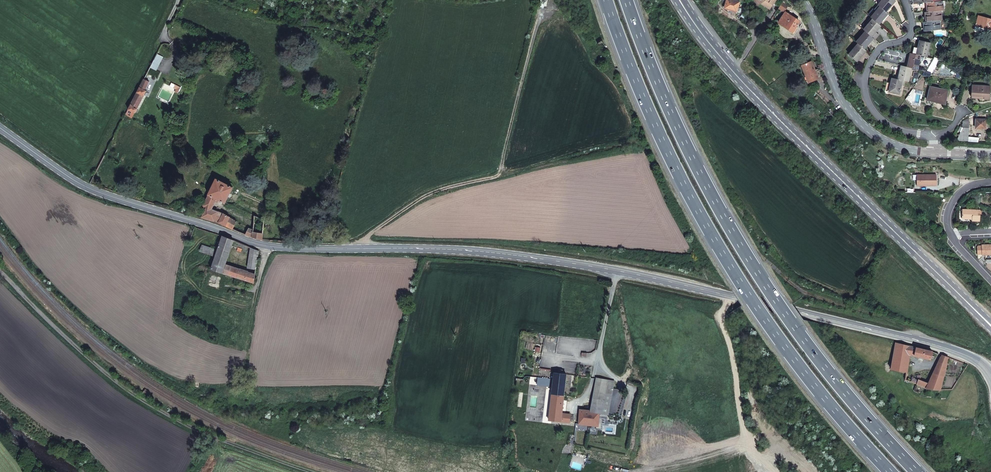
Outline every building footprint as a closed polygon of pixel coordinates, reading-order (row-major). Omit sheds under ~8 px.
[(735,0),(727,0),(725,8),(737,12),(740,1),(735,0)] [(754,0),(757,6),(761,4),(765,6),(765,5),(770,9),(776,0),(754,0)] [(894,0),(882,0),(878,5),(880,7),(886,12),(895,1),(894,0)] [(933,2),(928,2),(928,7),(929,7),(930,12),(940,11),(943,10),(944,10),(943,5),(945,5),(944,1),(940,1),(939,1),(933,2)] [(787,6),(782,2),(778,8),(783,11),(787,6)] [(886,12),(880,7),(878,5),(874,9),(876,11),(871,17),(872,19),(879,24),(888,13),(886,12)] [(942,20),(942,15),(940,15),(940,11),(930,12),(929,12),(925,12),(925,17),(927,17),(927,21),(938,20),(940,20),(942,20)] [(792,18),(793,17),(785,12),(779,23),(793,32),(799,21),(794,18),(794,19),(792,18)] [(978,15),(975,25),(984,27),(990,29),(990,19),(978,15)] [(879,24),(872,19),(871,17),(868,21),(869,23),(863,30),(865,31),(871,37),(881,26),(879,24)] [(924,22),(923,22),(924,26),(925,26),(926,31),(941,30),(940,25),(939,25),(938,20),(927,21),(924,22)] [(871,37),(865,31),(856,42),(858,44),(864,49),(873,38),(871,37)] [(930,43),(920,41),(918,48),(917,50),(916,54),(921,55),(926,57),(927,57),(930,43)] [(864,49),(858,44),(849,54),(857,61),(866,51),(864,49)] [(921,55),(910,53),(909,59),(907,67),(909,67),(915,69),(917,69),(919,60),(921,55)] [(164,57),(157,54),(150,67),(157,71),(164,57)] [(928,67),(931,63),(932,58),(930,58),(927,57),(926,57),(921,55),(919,60),(921,61),(920,65),(927,67),(928,67)] [(818,78),(811,61),(802,65),(809,82),(818,78)] [(905,66),(901,65),(898,79),(905,81),(908,81),(911,70),(914,71),(915,69),(909,67),(907,67),(905,66)] [(905,81),(898,79),(892,78),(890,83),(889,90),(888,91),(899,94),(901,85),(903,86),(905,81)] [(150,81),(144,79),(140,87),(145,90),(150,81)] [(990,86),(972,85),(972,95),(971,98),(983,99),(989,99),(990,86)] [(145,90),(140,87),(137,92),(144,96),(147,91),(145,90)] [(948,90),(930,87),(927,100),(943,103),(944,97),(946,97),(948,90)] [(144,96),(137,92),(131,104),(138,108),(144,96)] [(138,108),(131,104),(128,109),(135,113),(138,108)] [(986,120),(976,119),(976,128),(985,128),(986,120)] [(969,127),(969,122),(963,121),(962,126),(961,125),(958,131),(960,132),(959,135),(958,136),(959,136),(956,140),(968,141),(968,137),(969,127)] [(936,174),(917,174),(917,186),(936,186),(936,174)] [(233,187),(216,179),(209,194),(219,200),(225,203),(226,201),(233,187)] [(219,200),(209,194),(203,206),(207,207),(202,218),(214,221),(218,211),(212,209),(216,201),(218,202),(219,200)] [(980,210),(962,209),(962,218),(972,218),(972,220),(980,221),(980,210)] [(223,214),(218,211),(214,221),(217,222),(219,222),(223,214)] [(230,217),(223,214),(219,222),(225,225),(226,225),(230,217)] [(262,240),(264,220),(254,215),(254,227),(253,231),(252,237),(262,240)] [(253,231),(230,217),(226,225),(240,232),(252,237),(253,231)] [(233,240),(222,236),(217,250),(215,256),(211,269),(223,272),(225,264),(233,240)] [(217,250),(202,244),(200,251),(215,256),(217,250)] [(982,254),(990,254),(990,244),(981,245),(982,254)] [(256,268),(259,251),(250,247),(247,267),(256,268)] [(225,264),(223,272),(228,274),(231,266),(225,264)] [(255,275),(231,266),(228,274),(254,283),(255,275)] [(909,346),(896,342),(895,348),(891,369),(906,372),(907,372),(910,354),(910,351),(915,352),(916,347),(909,346)] [(932,351),(916,347),(915,352),(914,355),(933,360),(934,356),(931,355),(932,351)] [(948,357),(942,355),(934,373),(944,376),(948,357)] [(561,422),(566,374),(554,372),(549,420),(561,422)] [(940,390),(944,376),(934,373),(929,383),(927,388),(940,390)] [(604,393),(606,379),(597,377),(596,378),(590,411),(593,411),(600,413),(604,393)] [(929,383),(918,379),(917,384),(926,387),(927,388),(929,383)] [(608,414),(612,395),(604,393),(600,413),(608,414)] [(580,414),(579,414),(579,424),(598,426),(599,416),(592,416),(588,415),(589,410),(581,409),(580,414)]
